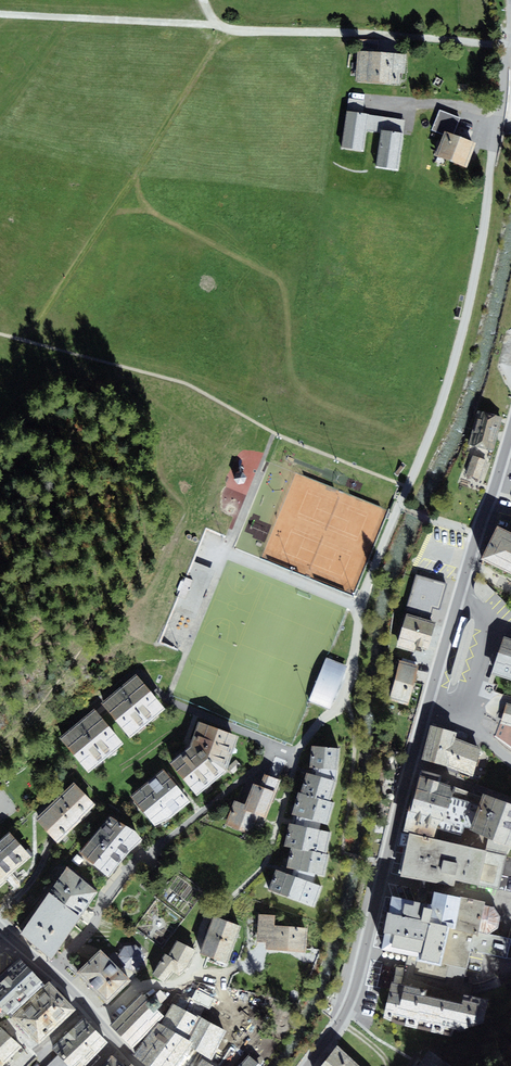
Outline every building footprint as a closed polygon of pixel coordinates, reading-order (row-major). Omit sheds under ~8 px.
[(407,54),(358,50),(356,81),(399,84),(400,73),(405,73),(407,54)] [(348,111),(363,113),(365,101),(350,98),(348,111)] [(445,131),(455,135),(462,118),(440,109),(432,130),(444,135),(445,131)] [(363,113),(348,111),(342,146),(364,149),(367,130),(370,114),(363,113)] [(406,119),(370,114),(367,130),(382,132),(382,130),(404,133),(406,119)] [(404,133),(382,130),(382,132),(377,165),(399,168),(404,133)] [(444,135),(436,154),(466,166),(475,142),(455,135),(445,131),(444,135)] [(477,410),(472,427),(498,434),(503,417),(477,410)] [(472,427),(468,445),(494,451),(498,434),(472,427)] [(472,455),(465,475),(481,480),(488,461),(472,455)] [(510,574),(510,532),(498,525),(481,558),(510,574)] [(212,570),(198,564),(167,634),(179,648),(186,651),(217,572),(212,570)] [(447,583),(417,575),(406,613),(424,619),(430,620),(433,608),(440,610),(447,583)] [(495,592),(478,575),(475,581),(474,588),(475,592),(476,596),(480,599),(485,604),(495,592)] [(135,611),(124,607),(119,619),(131,623),(135,611)] [(416,647),(424,619),(406,613),(396,647),(415,652),(416,647)] [(424,619),(416,647),(429,650),(437,622),(430,620),(424,619)] [(468,619),(450,683),(458,686),(460,678),(474,629),(474,621),(468,619)] [(510,679),(510,639),(504,637),(499,652),(492,673),(510,679)] [(337,662),(328,658),(310,701),(331,709),(340,685),(348,666),(337,662)] [(419,665),(400,660),(389,700),(408,705),(419,665)] [(147,674),(107,706),(129,733),(169,701),(147,674)] [(510,748),(510,704),(507,702),(496,737),(510,748)] [(101,711),(67,739),(95,772),(129,744),(101,711)] [(226,772),(239,736),(199,722),(190,747),(169,764),(188,788),(195,797),(226,772)] [(421,759),(433,763),(444,728),(431,725),(421,759)] [(458,733),(444,728),(433,763),(447,767),(456,739),(458,733)] [(447,767),(473,775),(482,747),(456,739),(447,767)] [(312,745),(309,767),(316,768),(337,770),(340,749),(312,745)] [(337,770),(316,768),(315,775),(336,781),(337,770)] [(190,803),(163,769),(129,797),(156,830),(190,803)] [(307,772),(301,793),(331,802),(336,781),(315,775),(307,772)] [(260,785),(277,791),(281,780),(264,774),(260,785)] [(464,827),(470,829),(481,796),(454,785),(420,774),(404,830),(410,832),(434,837),(437,829),(462,836),(464,827)] [(73,782),(34,818),(57,842),(96,805),(73,782)] [(260,785),(254,783),(245,804),(243,809),(261,816),(267,818),(277,791),(260,785)] [(299,792),(291,815),(297,816),(321,823),(328,825),(334,803),(331,802),(301,793),(299,792)] [(481,796),(470,829),(488,838),(486,849),(507,854),(509,846),(510,847),(510,803),(483,793),(481,796)] [(261,816),(243,809),(245,804),(234,800),(224,826),(253,837),(261,816)] [(110,816),(79,852),(110,878),(143,841),(136,831),(110,816)] [(321,823),(297,816),(295,825),(319,830),(321,823)] [(288,824),(284,846),(291,847),(327,854),(331,832),(319,830),(295,825),(288,824)] [(0,838),(0,885),(19,868),(33,856),(10,830),(0,838)] [(400,874),(438,883),(448,840),(434,837),(410,832),(400,874)] [(486,849),(448,840),(438,883),(454,886),(455,880),(499,890),(507,854),(486,849)] [(291,847),(286,868),(293,869),(316,874),(324,876),(329,855),(327,854),(291,847)] [(68,868),(50,893),(82,917),(98,892),(68,868)] [(316,874),(293,869),(292,876),(313,884),(316,874)] [(275,870),(268,890),(315,907),(322,886),(313,884),(292,876),(275,870)] [(392,895),(380,948),(408,954),(402,983),(427,989),(426,994),(462,1002),(464,993),(471,995),(473,984),(464,982),(471,950),(507,958),(510,941),(510,939),(488,934),(498,928),(501,917),(494,907),(485,905),(486,902),(434,890),(431,903),(392,895)] [(50,893),(20,934),(51,959),(82,917),(50,893)] [(276,916),(258,915),(256,940),(269,941),(268,948),(306,950),(307,928),(275,926),(276,916)] [(213,916),(200,953),(228,962),(241,925),(213,916)] [(166,984),(173,972),(179,976),(184,971),(186,972),(198,950),(177,940),(168,954),(165,953),(151,974),(166,984)] [(124,946),(118,955),(119,963),(125,969),(135,969),(142,964),(143,953),(137,945),(124,946)] [(106,1001),(129,978),(100,949),(77,972),(106,1001)] [(30,956),(0,984),(0,1021),(12,1011),(20,1019),(57,986),(30,956)] [(454,1028),(459,1030),(483,1022),(489,998),(471,995),(464,993),(462,1002),(426,994),(427,989),(402,983),(392,981),(383,1017),(397,1024),(452,1035),(454,1028)] [(68,996),(59,986),(19,1024),(29,1033),(41,1047),(81,1009),(68,996)] [(142,991),(111,1026),(135,1047),(166,1013),(142,991)] [(205,1019),(197,1014),(187,1031),(195,1036),(205,1019)] [(231,1032),(206,1018),(205,1019),(195,1036),(192,1041),(217,1056),(231,1032)] [(57,1051),(63,1057),(71,1065),(91,1065),(114,1045),(91,1019),(57,1051)] [(164,1023),(139,1058),(150,1065),(174,1065),(191,1043),(164,1023)] [(7,1033),(0,1040),(0,1065),(4,1065),(22,1049),(7,1033)] [(337,1045),(320,1065),(360,1065),(337,1045)] [(429,1049),(418,1064),(417,1065),(453,1065),(446,1061),(429,1049)] [(119,1064),(121,1062),(111,1055),(101,1065),(121,1065),(119,1064)] [(241,1065),(261,1065),(250,1056),(241,1065)] [(53,1065),(71,1065),(63,1057),(53,1065)]
